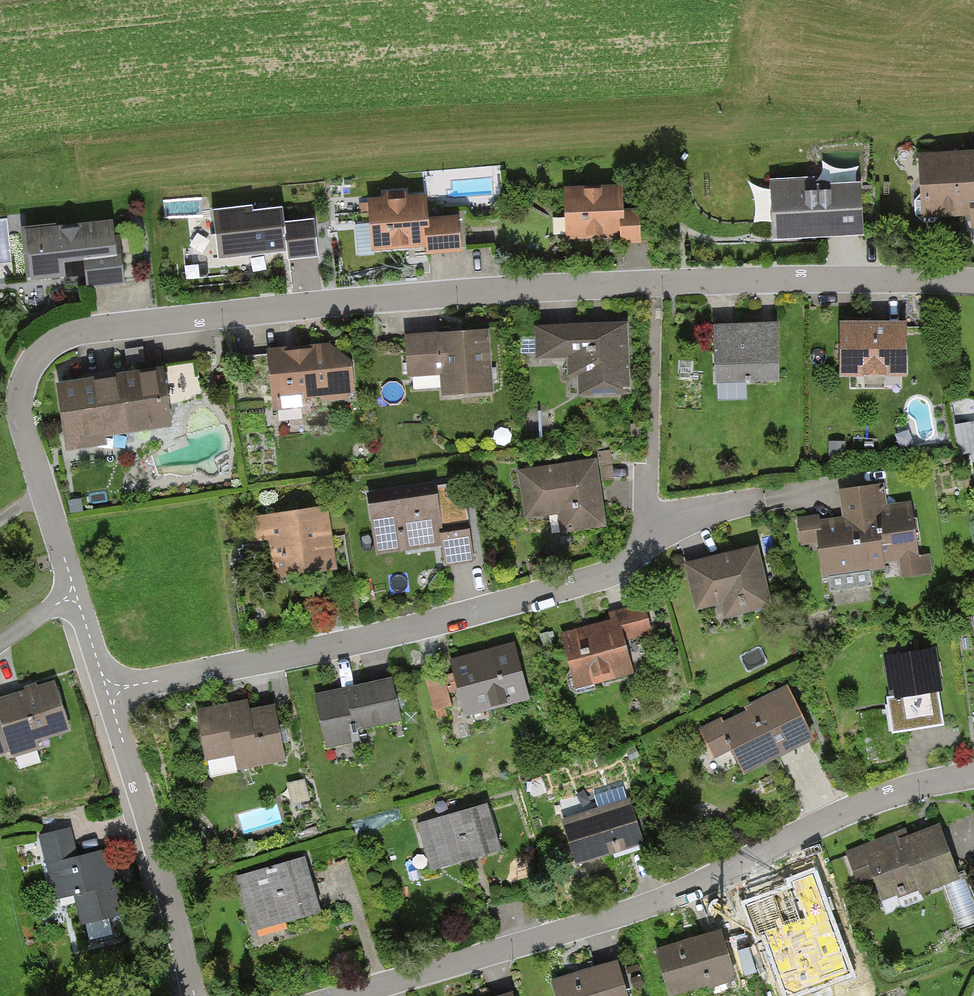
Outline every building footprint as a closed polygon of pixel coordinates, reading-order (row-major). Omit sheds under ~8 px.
[(922,159),(926,223),(973,220),(973,230),(973,157),(922,159)] [(771,182),(775,241),(866,236),(862,177),(771,182)] [(566,188),(567,239),(618,237),(623,237),(623,243),(642,242),(641,207),(625,207),(624,186),(566,188)] [(372,203),(375,259),(431,256),(432,262),(466,260),(463,220),(433,222),(432,200),(372,203)] [(253,205),(213,209),(218,256),(279,249),(288,248),(289,259),(318,256),(314,219),(285,222),(284,207),(253,210),(253,205)] [(117,219),(24,230),(30,281),(65,277),(63,260),(86,258),(89,288),(124,284),(119,235),(117,219)] [(904,320),(841,321),(842,379),(905,378),(904,320)] [(781,326),(716,329),(719,389),(784,386),(781,326)] [(630,329),(537,332),(538,364),(573,363),(574,402),(632,400),(630,329)] [(493,337),(408,341),(410,381),(442,380),(443,401),(496,398),(493,337)] [(352,351),(271,358),(276,415),(357,408),(352,351)] [(171,422),(163,372),(117,379),(125,429),(171,422)] [(125,429),(117,379),(61,387),(68,437),(125,429)] [(973,455),(973,419),(965,419),(968,455),(973,455)] [(600,466),(521,476),(527,524),(564,519),(566,537),(609,532),(600,466)] [(371,498),(379,562),(446,554),(448,572),(479,568),(474,536),(447,540),(440,489),(371,498)] [(824,548),(828,584),(886,576),(887,584),(934,578),(932,560),(923,561),(916,508),(889,511),(887,490),(840,496),(844,524),(824,526),(823,520),(800,523),(803,550),(824,548)] [(329,510),(251,523),(261,587),(339,574),(329,510)] [(764,552),(688,570),(700,618),(726,611),(730,625),(779,613),(764,552)] [(566,638),(580,692),(638,678),(630,646),(656,640),(648,610),(622,616),(624,623),(566,638)] [(932,649),(887,657),(899,725),(944,718),(932,649)] [(517,650),(455,666),(458,677),(429,684),(438,719),(467,712),(469,722),(531,706),(517,650)] [(397,683),(319,700),(330,753),(356,747),(353,737),(406,725),(397,683)] [(0,703),(0,759),(14,754),(16,761),(44,752),(42,745),(74,736),(58,685),(0,703)] [(794,694),(728,727),(725,721),(703,732),(719,765),(741,754),(753,779),(820,745),(794,694)] [(251,706),(201,716),(212,766),(238,761),(241,776),(288,766),(276,709),(252,714),(251,706)] [(634,803),(566,826),(582,873),(650,850),(634,803)] [(492,809),(420,829),(433,877),(506,856),(492,809)] [(944,825),(851,859),(863,891),(880,885),(889,909),(964,882),(944,825)] [(75,831),(42,839),(58,904),(76,900),(83,929),(128,917),(112,854),(83,861),(75,831)] [(310,862),(239,881),(255,936),(325,917),(310,862)] [(813,880),(751,903),(769,951),(831,928),(813,880)] [(661,954),(674,995),(695,995),(740,982),(725,934),(661,954)] [(555,985),(558,995),(630,995),(621,966),(555,985)]
